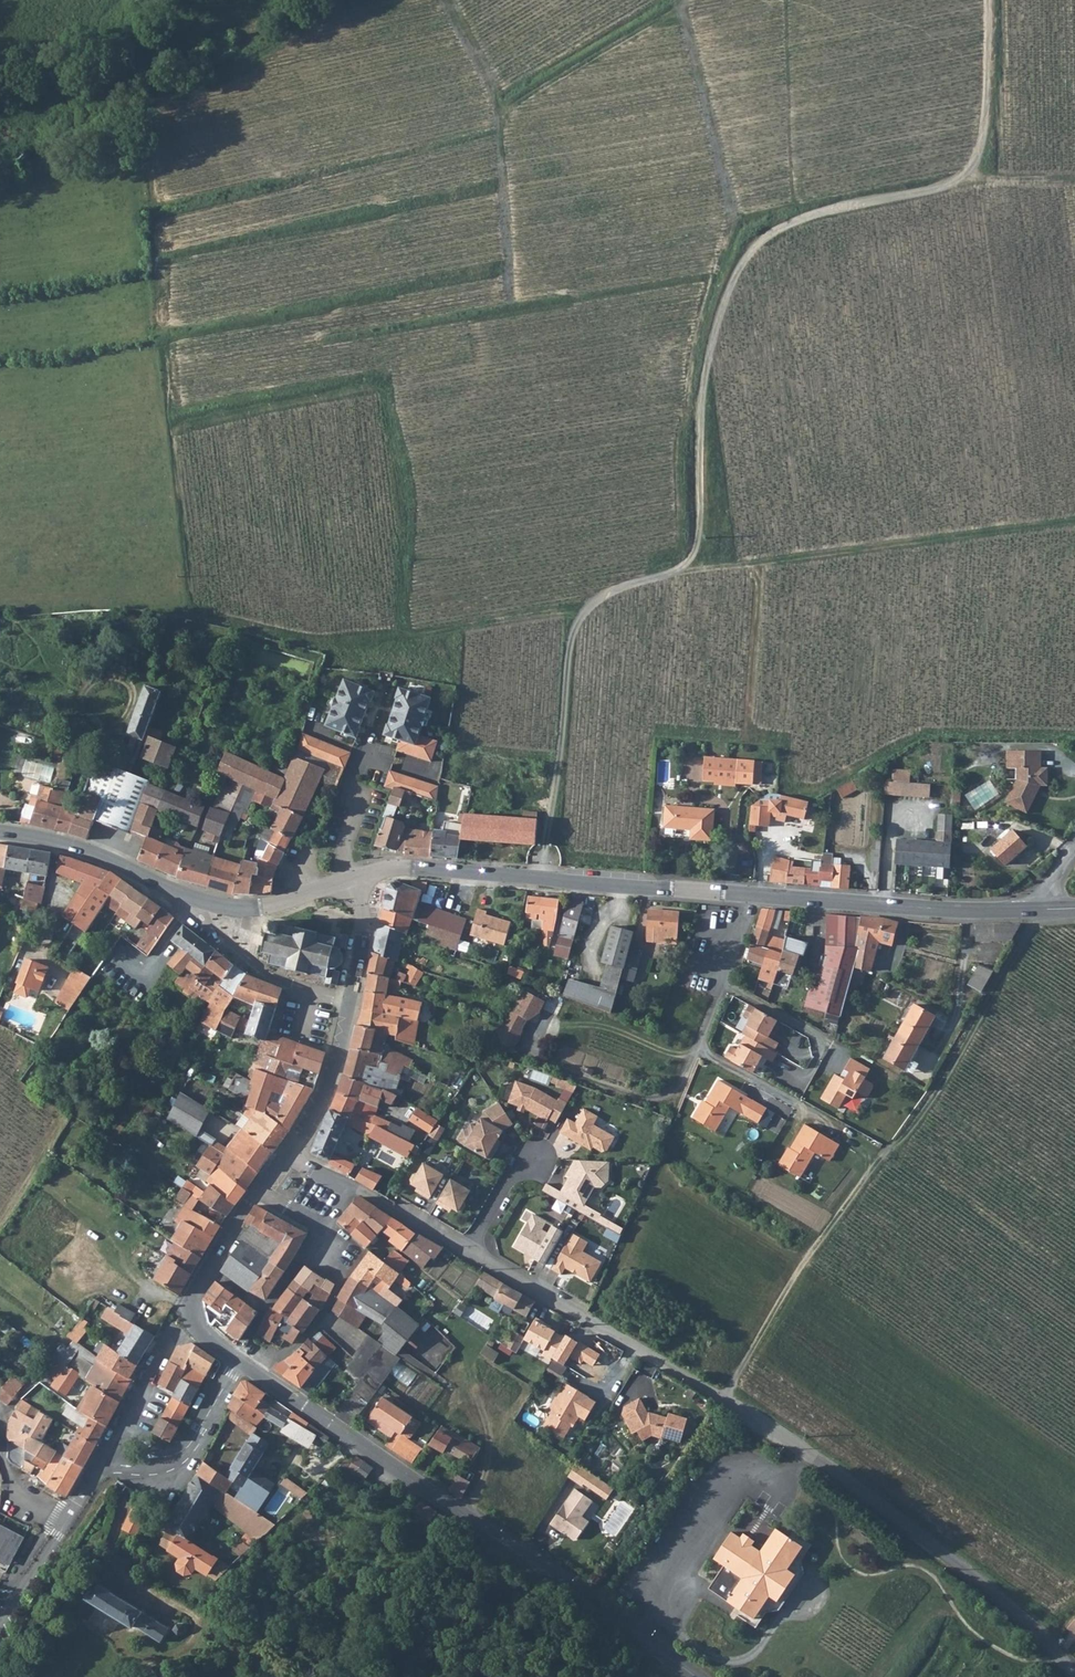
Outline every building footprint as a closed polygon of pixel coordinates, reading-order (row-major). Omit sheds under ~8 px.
[(328,722),(359,735),(363,725),(362,724),(373,698),(374,699),(378,689),(347,676),(340,695),(338,695),(335,703),(336,704),(328,722)] [(133,762),(138,750),(143,734),(160,687),(145,683),(127,730),(133,732),(127,747),(132,748),(128,758),(133,762)] [(390,722),(387,732),(402,738),(399,747),(433,759),(440,739),(435,738),(421,733),(425,724),(426,724),(429,716),(428,715),(434,696),(403,685),(399,696),(401,696),(392,722),(390,722)] [(296,749),(306,753),(313,736),(303,732),(296,749)] [(177,747),(143,734),(138,750),(145,754),(145,755),(169,766),(176,751),(177,747)] [(313,736),(306,753),(326,760),(333,743),(313,736)] [(58,741),(56,749),(61,751),(64,743),(58,741)] [(343,766),(346,767),(353,751),(333,743),(326,760),(328,761),(343,766)] [(241,780),(256,787),(277,796),(270,812),(276,816),(272,824),(293,839),(308,819),(311,801),(326,769),(325,768),(328,761),(326,760),(306,753),(296,749),(290,767),(286,776),(278,772),(281,763),(273,760),(269,769),(229,751),(219,770),(229,775),(241,780)] [(1010,768),(1011,781),(1001,802),(1024,812),(1035,784),(1042,784),(1042,767),(1036,767),(1035,750),(1001,751),(1001,763),(1010,763),(1010,768)] [(736,779),(751,780),(753,758),(703,754),(701,776),(725,778),(726,781),(734,782),(736,779)] [(774,781),(777,759),(753,758),(751,780),(774,781)] [(151,780),(120,768),(115,780),(91,774),(84,794),(103,799),(96,818),(133,830),(143,803),(151,780)] [(396,785),(401,772),(392,769),(386,785),(395,787),(396,785)] [(401,772),(396,785),(413,791),(424,795),(438,799),(440,786),(401,772)] [(908,773),(894,772),(893,784),(907,785),(908,773)] [(241,780),(229,775),(226,784),(238,789),(241,780)] [(837,794),(852,785),(848,776),(831,785),(837,794)] [(158,787),(158,784),(151,780),(143,803),(160,810),(162,810),(167,790),(158,787)] [(253,797),(256,787),(241,780),(238,789),(238,791),(253,797)] [(885,783),(884,796),(930,799),(931,786),(907,785),(893,784),(885,783)] [(52,787),(46,785),(42,784),(39,793),(34,791),(30,803),(38,806),(40,800),(47,801),(52,787)] [(217,808),(230,813),(233,806),(238,791),(238,789),(226,784),(217,808)] [(396,785),(395,787),(393,798),(402,802),(405,795),(411,797),(413,791),(396,785)] [(951,785),(943,785),(943,806),(950,806),(951,790),(951,785)] [(64,806),(68,793),(52,787),(47,801),(40,800),(38,806),(32,823),(56,830),(64,806)] [(172,792),(167,790),(162,810),(180,817),(182,818),(189,799),(172,792)] [(242,811),(248,814),(253,797),(238,791),(233,806),(242,811)] [(413,791),(411,797),(421,801),(424,795),(413,791)] [(777,791),(776,796),(756,793),(748,800),(746,828),(752,828),(752,821),(765,821),(766,807),(772,809),(772,816),(780,818),(782,811),(799,815),(803,798),(777,791)] [(90,839),(96,818),(103,799),(84,794),(78,810),(70,834),(90,839)] [(205,805),(189,799),(182,818),(188,821),(199,825),(205,805)] [(154,826),(160,810),(143,803),(133,830),(148,839),(142,859),(155,865),(165,844),(166,842),(159,838),(162,830),(154,826)] [(667,804),(666,824),(694,826),(693,838),(713,840),(715,808),(667,804)] [(78,810),(64,806),(56,830),(70,834),(78,810)] [(229,816),(230,813),(217,808),(212,806),(205,828),(213,830),(223,834),(226,825),(229,816)] [(242,811),(233,806),(230,813),(229,816),(226,825),(223,834),(232,837),(242,811)] [(411,825),(407,818),(388,812),(382,830),(380,836),(377,843),(409,852),(410,835),(418,835),(419,827),(411,825)] [(445,820),(444,831),(435,830),(434,855),(457,857),(461,838),(467,813),(460,812),(458,821),(445,820)] [(461,838),(535,844),(538,819),(467,813),(461,838)] [(945,874),(949,814),(934,813),(932,842),(896,839),(895,860),(935,864),(935,874),(945,874)] [(188,821),(182,818),(180,817),(176,824),(185,827),(188,821)] [(262,832),(273,839),(271,842),(285,851),(286,847),(289,843),(293,839),(272,824),(260,819),(258,826),(263,830),(262,832)] [(434,855),(435,830),(419,827),(418,835),(410,835),(409,852),(409,854),(410,855),(432,857),(434,855)] [(221,840),(223,834),(213,830),(213,838),(221,840)] [(989,849),(1002,864),(1022,846),(1009,832),(989,849)] [(186,860),(187,845),(177,840),(174,847),(165,844),(155,865),(179,874),(186,860)] [(268,851),(265,857),(280,864),(285,851),(271,842),(268,851)] [(0,843),(0,886),(3,887),(6,869),(10,845),(0,843)] [(179,874),(208,883),(217,855),(188,844),(187,845),(186,860),(179,874)] [(10,845),(6,869),(20,870),(17,896),(26,898),(28,883),(24,882),(25,873),(29,873),(32,850),(10,845)] [(869,848),(868,868),(877,868),(878,848),(869,848)] [(28,883),(46,886),(50,854),(32,850),(29,873),(25,873),(24,882),(28,883)] [(233,861),(217,855),(208,883),(235,891),(246,853),(237,850),(233,861)] [(821,862),(819,862),(817,883),(846,886),(847,864),(830,864),(831,852),(821,852),(821,862)] [(252,893),(257,876),(259,869),(254,869),(256,862),(257,857),(254,856),(246,853),(235,891),(252,893)] [(817,883),(819,862),(814,862),(814,868),(804,867),(804,865),(788,863),(789,858),(769,854),(767,879),(817,883)] [(73,897),(85,904),(97,887),(101,885),(111,870),(60,856),(57,874),(83,882),(73,897)] [(277,872),(280,864),(265,857),(264,859),(262,870),(261,877),(257,876),(252,893),(274,890),(275,880),(277,872)] [(260,866),(259,869),(262,870),(264,859),(257,857),(256,862),(256,866),(260,866)] [(101,885),(97,887),(85,904),(75,922),(86,930),(111,893),(113,893),(123,878),(111,870),(101,885)] [(116,911),(133,924),(152,897),(123,878),(113,893),(123,901),(116,911)] [(422,891),(411,886),(395,880),(388,885),(383,907),(413,917),(415,917),(422,891)] [(425,892),(427,881),(413,881),(411,886),(422,891),(425,892)] [(45,903),(46,886),(28,883),(26,898),(41,902),(45,903)] [(75,922),(85,904),(73,897),(63,914),(68,917),(75,922)] [(152,897),(133,924),(136,926),(126,939),(136,945),(142,937),(163,905),(152,897)] [(530,897),(529,912),(541,913),(543,898),(530,897)] [(559,924),(560,899),(543,898),(541,913),(541,917),(545,917),(545,922),(559,924)] [(580,939),(585,902),(568,900),(566,933),(563,942),(558,941),(556,946),(561,947),(559,952),(573,956),(580,939)] [(467,918),(425,904),(420,919),(432,923),(462,933),(467,918)] [(164,906),(163,905),(142,937),(144,938),(155,945),(167,929),(177,916),(164,906)] [(778,907),(757,905),(753,922),(768,926),(769,924),(774,924),(778,907)] [(409,931),(413,917),(383,907),(373,951),(396,959),(399,959),(406,930),(409,931)] [(478,908),(471,934),(505,944),(512,921),(487,914),(488,910),(478,908)] [(649,910),(646,942),(677,944),(680,913),(649,910)] [(825,911),(822,942),(849,944),(857,913),(825,911)] [(857,913),(849,944),(856,945),(864,913),(857,913)] [(881,915),(864,913),(856,945),(852,961),(863,964),(868,966),(877,937),(889,941),(896,919),(881,915)] [(71,927),(75,922),(68,917),(66,922),(71,927)] [(280,922),(279,920),(270,920),(270,918),(268,918),(267,920),(269,920),(268,926),(266,927),(266,930),(268,930),(267,934),(264,935),(263,939),(263,943),(265,947),(263,947),(262,947),(261,948),(262,950),(263,950),(265,950),(265,949),(275,951),(274,955),(272,958),(270,960),(272,961),(273,961),(274,960),(275,959),(291,963),(291,966),(294,965),(309,969),(309,970),(311,971),(312,969),(326,972),(327,977),(326,980),(338,983),(341,970),(336,969),(343,963),(345,955),(343,948),(347,948),(350,935),(338,931),(337,934),(336,936),(320,932),(320,931),(315,931),(301,926),(298,927),(280,922)] [(555,943),(559,924),(545,922),(544,925),(544,929),(545,934),(547,938),(550,941),(554,943),(555,943)] [(744,943),(741,952),(763,960),(768,946),(763,943),(766,932),(768,926),(753,922),(746,944),(744,943)] [(187,923),(174,941),(184,947),(173,962),(184,972),(182,974),(183,980),(192,988),(208,964),(218,948),(187,923)] [(458,948),(462,933),(432,923),(428,932),(440,937),(439,942),(458,948)] [(604,960),(609,962),(620,964),(622,955),(624,953),(629,954),(631,946),(634,931),(613,926),(604,960)] [(782,946),(784,937),(766,932),(763,943),(768,946),(763,960),(757,974),(771,979),(778,960),(782,946)] [(137,946),(148,954),(155,945),(144,938),(137,946)] [(463,940),(459,949),(467,952),(471,943),(463,940)] [(824,951),(817,983),(808,981),(803,1004),(838,1013),(848,977),(852,961),(856,945),(849,944),(822,942),(822,950),(824,951)] [(641,949),(631,946),(629,954),(626,965),(623,974),(623,977),(633,979),(641,949)] [(782,946),(778,960),(792,964),(796,950),(782,946)] [(235,962),(218,948),(208,964),(225,977),(235,962)] [(400,978),(392,976),(396,959),(373,951),(369,971),(370,971),(367,989),(398,997),(395,988),(411,991),(413,984),(417,984),(425,969),(422,970),(418,966),(413,964),(409,962),(408,965),(411,966),(410,972),(402,971),(400,978)] [(622,955),(620,964),(626,965),(629,954),(624,953),(622,955)] [(31,985),(40,988),(48,964),(26,957),(15,989),(16,992),(24,995),(27,993),(31,985)] [(964,981),(976,988),(989,965),(976,959),(964,981)] [(771,979),(786,984),(792,964),(778,960),(771,979)] [(861,973),(863,964),(852,961),(848,977),(853,978),(855,972),(861,973)] [(248,973),(235,962),(225,977),(221,985),(235,996),(248,973)] [(609,962),(607,971),(617,973),(620,964),(609,962)] [(208,964),(192,988),(213,1004),(221,985),(225,977),(208,964)] [(620,964),(617,973),(623,974),(626,965),(620,964)] [(67,1010),(89,977),(76,967),(54,1000),(67,1010)] [(617,973),(607,971),(603,986),(573,976),(566,992),(608,1009),(613,989),(617,973)] [(235,996),(256,1005),(257,1002),(276,1009),(284,986),(248,973),(235,996)] [(617,973),(613,989),(619,991),(623,977),(623,974),(617,973)] [(560,989),(563,983),(554,980),(552,986),(560,989)] [(227,1010),(235,996),(221,985),(213,1004),(201,1023),(213,1029),(211,1033),(214,1035),(217,1031),(227,1010)] [(502,1026),(522,1034),(531,1016),(542,1009),(547,997),(522,985),(506,1018),(502,1026)] [(400,1015),(419,1020),(424,1001),(398,997),(367,989),(367,992),(365,1003),(362,1013),(358,1024),(395,1033),(400,1015)] [(613,1011),(619,991),(613,989),(608,1009),(613,1011)] [(773,1015),(745,999),(739,1010),(745,1014),(740,1023),(772,1042),(774,1037),(763,1031),(765,1025),(767,1026),(773,1015)] [(265,1038),(254,1066),(257,1067),(278,1074),(284,1060),(279,1057),(286,1036),(269,1031),(276,1009),(257,1002),(256,1005),(254,1010),(250,1023),(245,1022),(243,1030),(247,1030),(246,1033),(265,1038)] [(895,1028),(917,1040),(932,1014),(910,1002),(895,1028)] [(227,1010),(217,1031),(229,1037),(240,1017),(227,1010)] [(827,1021),(838,1026),(842,1019),(831,1013),(827,1021)] [(412,1044),(419,1020),(400,1015),(395,1033),(394,1038),(400,1040),(405,1042),(412,1044)] [(772,1042),(740,1023),(737,1028),(741,1030),(733,1044),(726,1040),(719,1052),(749,1066),(754,1056),(753,1056),(756,1050),(768,1057),(773,1048),(769,1046),(772,1042)] [(358,1024),(351,1045),(380,1052),(382,1040),(393,1041),(394,1038),(395,1033),(358,1024)] [(496,1036),(516,1044),(522,1034),(502,1026),(496,1036)] [(880,1055),(901,1067),(907,1058),(917,1040),(895,1028),(880,1055)] [(286,1036),(279,1057),(284,1060),(295,1063),(302,1042),(286,1036)] [(327,1050),(302,1042),(295,1063),(306,1067),(320,1072),(327,1050)] [(384,1091),(395,1096),(404,1066),(389,1060),(387,1067),(378,1064),(380,1052),(351,1045),(346,1074),(368,1083),(384,1091)] [(392,1050),(390,1055),(380,1052),(378,1064),(387,1067),(389,1060),(404,1066),(409,1067),(413,1055),(392,1050)] [(841,1076),(832,1071),(829,1075),(853,1090),(854,1089),(862,1093),(866,1092),(870,1085),(870,1081),(861,1076),(867,1066),(848,1055),(841,1066),(846,1069),(841,1076)] [(907,1058),(901,1067),(908,1071),(914,1062),(907,1058)] [(278,1074),(290,1078),(292,1071),(295,1063),(284,1060),(278,1074)] [(257,1081),(248,1106),(261,1112),(289,1129),(314,1087),(300,1082),(290,1078),(278,1074),(257,1067),(253,1076),(239,1070),(237,1074),(233,1081),(232,1084),(238,1087),(241,1082),(249,1086),(253,1079),(257,1081)] [(306,1067),(303,1075),(300,1082),(314,1087),(320,1072),(306,1067)] [(223,1077),(228,1079),(233,1081),(237,1074),(227,1070),(223,1077)] [(576,1076),(558,1070),(555,1077),(572,1083),(576,1076)] [(303,1075),(292,1071),(290,1078),(300,1082),(303,1075)] [(346,1074),(339,1091),(359,1099),(360,1099),(368,1083),(346,1074)] [(544,1114),(546,1111),(553,1116),(565,1096),(557,1091),(555,1094),(533,1081),(513,1074),(506,1094),(507,1096),(524,1102),(544,1114)] [(726,1100),(755,1119),(765,1104),(717,1074),(700,1100),(697,1098),(689,1110),(710,1124),(726,1100)] [(853,1090),(829,1075),(817,1095),(835,1105),(843,1092),(850,1096),(853,1090)] [(360,1099),(379,1107),(382,1099),(384,1091),(368,1083),(360,1099)] [(359,1099),(339,1091),(332,1107),(352,1115),(359,1099)] [(395,1096),(384,1091),(382,1099),(394,1105),(398,1097),(395,1096)] [(195,1136),(198,1132),(210,1110),(204,1106),(182,1092),(168,1118),(195,1136)] [(511,1118),(496,1097),(482,1106),(473,1119),(467,1116),(464,1121),(460,1121),(455,1131),(456,1136),(487,1153),(494,1141),(492,1139),(500,1124),(511,1118)] [(352,1115),(370,1122),(392,1130),(395,1122),(378,1115),(379,1107),(360,1099),(359,1099),(352,1115)] [(574,1116),(566,1111),(558,1124),(560,1126),(574,1134),(575,1132),(581,1135),(580,1138),(589,1143),(592,1140),(600,1145),(605,1143),(613,1130),(592,1118),(596,1109),(582,1101),(574,1116)] [(415,1105),(409,1118),(430,1127),(438,1115),(415,1105)] [(249,1119),(241,1130),(274,1150),(289,1129),(261,1112),(248,1106),(244,1111),(241,1114),(249,1119)] [(334,1162),(355,1174),(359,1163),(337,1154),(350,1123),(374,1135),(417,1156),(426,1143),(415,1139),(392,1130),(370,1122),(352,1115),(332,1107),(313,1150),(335,1160),(334,1162)] [(241,1130),(249,1119),(241,1114),(234,1125),(241,1130)] [(415,1139),(419,1128),(408,1123),(406,1126),(395,1122),(392,1130),(415,1139)] [(823,1160),(834,1144),(799,1122),(781,1150),(779,1148),(771,1160),(793,1174),(808,1151),(823,1160)] [(273,1150),(274,1150),(241,1130),(228,1149),(258,1172),(270,1154),(273,1150)] [(208,1137),(207,1138),(198,1132),(195,1136),(210,1146),(211,1147),(224,1155),(228,1149),(208,1137)] [(196,1166),(210,1175),(211,1173),(216,1166),(224,1155),(211,1147),(210,1146),(196,1166)] [(224,1155),(216,1166),(246,1188),(258,1172),(228,1149),(224,1155)] [(605,1155),(573,1154),(563,1171),(569,1174),(561,1187),(564,1189),(578,1197),(581,1198),(581,1197),(591,1180),(598,1180),(605,1174),(605,1155)] [(371,1185),(378,1173),(362,1163),(355,1175),(371,1185)] [(415,1176),(412,1181),(414,1185),(425,1192),(423,1195),(431,1200),(445,1176),(426,1165),(420,1175),(415,1176)] [(211,1173),(215,1178),(210,1184),(235,1204),(246,1188),(216,1166),(211,1173)] [(450,1182),(436,1206),(445,1211),(446,1208),(458,1214),(462,1213),(465,1209),(464,1204),(470,1194),(450,1182)] [(184,1225),(175,1242),(202,1258),(221,1224),(195,1210),(200,1197),(190,1191),(178,1184),(172,1192),(186,1200),(175,1220),(184,1225)] [(227,1215),(235,1204),(210,1184),(205,1190),(195,1184),(190,1191),(200,1197),(216,1207),(227,1215)] [(594,1215),(598,1207),(581,1197),(581,1198),(578,1197),(564,1189),(560,1195),(574,1203),(574,1204),(594,1215)] [(379,1233),(385,1227),(395,1215),(364,1195),(342,1219),(355,1231),(364,1219),(379,1233)] [(253,1225),(282,1241),(293,1223),(256,1202),(242,1225),(250,1229),(253,1225)] [(224,1220),(227,1215),(216,1207),(213,1212),(224,1220)] [(525,1216),(511,1240),(523,1246),(524,1243),(534,1249),(532,1253),(542,1259),(561,1225),(550,1219),(546,1227),(539,1223),(543,1215),(531,1208),(526,1216),(525,1216)] [(385,1227),(388,1230),(394,1235),(405,1222),(395,1215),(385,1227)] [(369,1245),(379,1233),(364,1219),(355,1231),(369,1245)] [(386,1233),(405,1247),(417,1230),(405,1222),(394,1235),(388,1230),(386,1233)] [(308,1231),(293,1223),(282,1241),(272,1259),(286,1269),(290,1262),(308,1231)] [(250,1229),(244,1240),(272,1259),(282,1241),(253,1225),(250,1229)] [(559,1268),(563,1262),(588,1276),(599,1255),(580,1245),(586,1235),(570,1227),(549,1263),(559,1268)] [(405,1247),(418,1258),(426,1248),(434,1253),(438,1256),(441,1251),(446,1245),(419,1229),(417,1230),(405,1247)] [(272,1259),(244,1240),(224,1269),(267,1297),(286,1269),(272,1259)] [(202,1258),(175,1242),(167,1257),(167,1258),(156,1279),(180,1295),(193,1273),(202,1258)] [(446,1245),(441,1251),(446,1254),(451,1248),(446,1245)] [(386,1258),(397,1266),(399,1264),(396,1262),(403,1253),(394,1247),(386,1258)] [(386,1258),(373,1248),(355,1275),(399,1305),(405,1298),(377,1278),(379,1274),(392,1283),(397,1277),(404,1282),(406,1279),(410,1282),(412,1279),(397,1266),(386,1258)] [(426,1264),(434,1253),(426,1248),(418,1258),(426,1264)] [(312,1288),(316,1283),(331,1293),(336,1282),(330,1277),(327,1279),(308,1264),(298,1279),(312,1288)] [(481,1272),(473,1285),(493,1297),(501,1283),(481,1272)] [(343,1295),(344,1297),(369,1314),(386,1325),(403,1337),(395,1350),(399,1353),(422,1322),(399,1305),(355,1275),(343,1295)] [(209,1321),(213,1324),(216,1320),(227,1305),(236,1292),(218,1278),(203,1299),(209,1321)] [(298,1279),(292,1288),(306,1298),(321,1309),(324,1309),(331,1293),(316,1283),(312,1288),(298,1279)] [(492,1298),(493,1298),(508,1307),(525,1318),(533,1302),(516,1292),(501,1283),(493,1297),(492,1298)] [(292,1288),(278,1309),(291,1317),(293,1315),(296,1312),(306,1298),(292,1288)] [(259,1310),(236,1292),(227,1305),(238,1312),(226,1328),(240,1339),(259,1310)] [(361,1326),(369,1314),(344,1297),(335,1309),(361,1326)] [(297,1318),(293,1322),(302,1328),(306,1330),(321,1309),(306,1298),(296,1312),(293,1315),(297,1318)] [(129,1335),(119,1352),(137,1365),(154,1336),(132,1322),(110,1308),(96,1299),(89,1309),(129,1335)] [(113,1305),(110,1308),(132,1322),(136,1317),(119,1306),(117,1307),(115,1306),(113,1305)] [(238,1312),(227,1305),(216,1320),(226,1328),(238,1312)] [(463,1305),(455,1313),(463,1317),(468,1308),(463,1305)] [(273,1306),(264,1325),(280,1333),(284,1327),(289,1320),(291,1317),(278,1309),(273,1306)] [(84,1328),(87,1324),(88,1321),(83,1317),(78,1323),(84,1328)] [(545,1323),(536,1319),(525,1339),(524,1341),(545,1352),(543,1357),(552,1362),(566,1339),(543,1326),(545,1323)] [(284,1327),(288,1330),(285,1336),(295,1341),(302,1328),(293,1322),(289,1320),(284,1327)] [(260,1335),(273,1342),(280,1333),(264,1325),(260,1335)] [(395,1350),(403,1337),(386,1325),(386,1334),(381,1340),(395,1350)] [(514,1331),(505,1347),(517,1354),(524,1341),(525,1339),(514,1331)] [(338,1347),(325,1334),(318,1342),(331,1354),(338,1347)] [(395,1350),(381,1340),(373,1335),(356,1357),(384,1381),(404,1356),(399,1353),(395,1350)] [(274,1366),(313,1393),(337,1360),(331,1354),(318,1342),(312,1336),(296,1353),(274,1366)] [(66,1364),(68,1361),(71,1363),(77,1354),(83,1346),(75,1340),(60,1361),(66,1364)] [(179,1345),(171,1363),(186,1370),(189,1364),(198,1344),(192,1340),(179,1345)] [(582,1341),(570,1362),(593,1377),(606,1355),(582,1341)] [(94,1354),(100,1359),(129,1377),(137,1365),(119,1352),(104,1342),(94,1354)] [(495,1350),(482,1342),(479,1347),(477,1350),(490,1358),(495,1350)] [(189,1364),(208,1374),(217,1358),(198,1344),(189,1364)] [(83,1346),(77,1354),(95,1366),(100,1359),(94,1354),(83,1346)] [(359,1381),(356,1386),(339,1410),(355,1421),(384,1381),(356,1357),(346,1368),(355,1376),(359,1381)] [(48,1373),(57,1379),(52,1386),(65,1395),(76,1379),(63,1369),(66,1364),(60,1361),(57,1359),(48,1373)] [(133,1380),(129,1377),(100,1359),(95,1366),(89,1378),(94,1381),(122,1399),(133,1380)] [(82,1371),(71,1363),(68,1361),(66,1364),(63,1369),(76,1379),(80,1373),(82,1371)] [(563,1377),(567,1367),(554,1361),(550,1371),(563,1377)] [(161,1384),(177,1394),(183,1381),(181,1379),(186,1370),(171,1363),(161,1384)] [(199,1390),(208,1374),(189,1364),(186,1370),(181,1379),(183,1381),(199,1390)] [(359,1381),(355,1376),(350,1382),(356,1386),(359,1381)] [(267,1412),(261,1408),(258,1406),(267,1392),(247,1378),(241,1387),(236,1397),(232,1409),(235,1411),(259,1427),(267,1415),(267,1412)] [(587,1397),(588,1396),(585,1394),(584,1392),(563,1379),(562,1381),(587,1397)] [(94,1381),(84,1398),(84,1400),(112,1417),(122,1399),(94,1381)] [(183,1381),(177,1394),(175,1397),(190,1405),(199,1390),(183,1381)] [(549,1408),(542,1419),(549,1423),(546,1427),(560,1436),(571,1418),(573,1419),(576,1413),(582,1417),(593,1399),(588,1396),(587,1397),(562,1381),(554,1394),(560,1398),(552,1410),(549,1408)] [(15,1398),(4,1390),(0,1395),(0,1398),(8,1405),(15,1398)] [(414,1414),(385,1393),(368,1418),(377,1423),(380,1419),(392,1427),(393,1425),(403,1431),(403,1430),(414,1414)] [(624,1422),(638,1399),(636,1394),(622,1402),(617,1409),(624,1422)] [(184,1416),(190,1405),(175,1397),(169,1407),(184,1416)] [(112,1417),(84,1400),(84,1398),(77,1409),(106,1427),(112,1417)] [(290,1408),(276,1398),(272,1405),(286,1414),(290,1408)] [(34,1419),(39,1410),(29,1403),(23,1399),(21,1402),(17,1408),(34,1419)] [(647,1407),(643,1409),(638,1399),(624,1422),(626,1427),(632,1424),(637,1434),(648,1429),(657,1433),(659,1430),(676,1436),(684,1413),(665,1407),(664,1412),(647,1407)] [(266,1402),(261,1408),(267,1412),(272,1405),(266,1402)] [(64,1415),(82,1426),(78,1433),(96,1444),(106,1427),(77,1409),(70,1404),(64,1415)] [(291,1423),(295,1419),(286,1414),(272,1405),(267,1412),(267,1415),(287,1428),(291,1423)] [(179,1425),(184,1416),(169,1407),(164,1417),(179,1425)] [(27,1431),(34,1419),(17,1408),(11,1419),(11,1421),(27,1431)] [(39,1410),(34,1419),(27,1431),(41,1439),(54,1418),(39,1410)] [(259,1433),(262,1429),(259,1427),(235,1411),(231,1418),(256,1434),(259,1433)] [(300,1415),(299,1413),(295,1419),(298,1422),(306,1427),(309,1421),(300,1415)] [(414,1414),(403,1430),(409,1434),(412,1433),(422,1420),(414,1414)] [(171,1439),(179,1425),(164,1417),(156,1430),(171,1439)] [(546,1427),(549,1423),(542,1419),(540,1423),(546,1427)] [(32,1462),(24,1457),(27,1431),(11,1421),(9,1435),(9,1449),(9,1459),(11,1462),(30,1473),(35,1464),(32,1462)] [(325,1432),(309,1421),(306,1427),(317,1434),(322,1437),(325,1432)] [(306,1427),(298,1422),(296,1425),(291,1423),(287,1428),(284,1432),(308,1447),(317,1434),(306,1427)] [(484,1446),(444,1422),(432,1440),(447,1449),(450,1445),(474,1461),(484,1446)] [(396,1430),(389,1441),(415,1458),(423,1446),(396,1430)] [(24,1457),(32,1462),(37,1454),(50,1461),(57,1449),(55,1448),(41,1439),(27,1431),(24,1457)] [(322,1437),(329,1441),(332,1437),(325,1432),(322,1437)] [(96,1444),(78,1433),(70,1446),(60,1440),(55,1448),(57,1449),(84,1465),(96,1444)] [(259,1433),(256,1434),(228,1476),(245,1487),(252,1478),(275,1443),(259,1433)] [(41,1471),(38,1476),(68,1494),(84,1465),(57,1449),(50,1461),(37,1454),(32,1462),(35,1464),(45,1470),(44,1472),(41,1471)] [(212,1451),(206,1461),(210,1464),(216,1453),(212,1451)] [(368,1460),(359,1455),(354,1461),(350,1467),(360,1472),(368,1460)] [(348,1458),(343,1462),(350,1467),(354,1461),(348,1458)] [(573,1460),(565,1473),(579,1482),(580,1479),(587,1469),(573,1460)] [(199,1473),(238,1498),(245,1487),(228,1476),(210,1464),(206,1461),(199,1473)] [(592,1472),(587,1469),(580,1479),(603,1496),(609,1485),(592,1472)] [(463,1494),(472,1479),(461,1472),(452,1487),(463,1494)] [(259,1511),(238,1498),(199,1473),(173,1516),(166,1528),(169,1530),(162,1542),(183,1556),(178,1563),(180,1569),(186,1574),(188,1574),(193,1572),(196,1569),(199,1566),(219,1579),(232,1566),(191,1542),(213,1505),(252,1535),(240,1547),(247,1553),(279,1523),(259,1511)] [(259,1511),(272,1492),(252,1478),(245,1487),(238,1498),(259,1511)] [(569,1487),(545,1521),(551,1526),(553,1523),(561,1529),(560,1530),(569,1536),(573,1534),(584,1518),(576,1513),(587,1498),(569,1487)] [(417,1507),(433,1517),(438,1508),(423,1498),(417,1507)] [(591,1519),(601,1507),(596,1502),(586,1515),(591,1519)] [(136,1504),(129,1528),(145,1533),(152,1509),(136,1504)] [(6,1543),(17,1549),(24,1537),(0,1525),(0,1555),(6,1543)] [(740,1602),(759,1615),(765,1606),(761,1603),(770,1590),(778,1595),(797,1569),(789,1563),(798,1551),(802,1553),(808,1545),(790,1531),(781,1525),(779,1528),(760,1552),(728,1593),(740,1602)] [(760,1552),(753,1547),(742,1540),(732,1533),(714,1561),(726,1568),(711,1591),(713,1592),(723,1600),(728,1593),(760,1552)] [(745,1535),(742,1540),(753,1547),(757,1543),(745,1535)] [(6,1543),(0,1555),(0,1560),(9,1565),(17,1549),(6,1543)] [(133,1619),(158,1636),(167,1621),(94,1577),(85,1592),(130,1620),(133,1619)] [(1066,1622),(1074,1629),(1074,1611),(1066,1622)]
